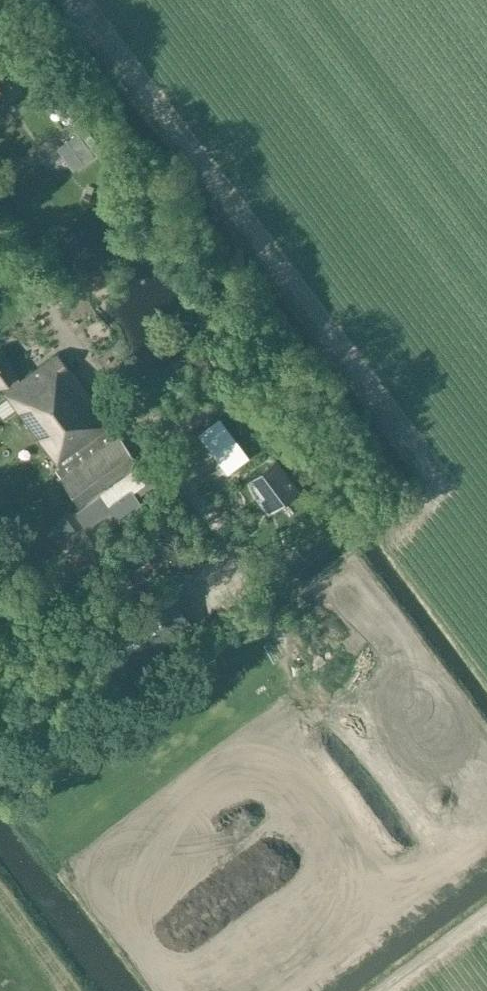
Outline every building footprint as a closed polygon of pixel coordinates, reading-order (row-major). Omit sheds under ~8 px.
[(4,93),(13,87),(4,74),(0,77),(0,96),(4,93)] [(77,132),(57,147),(73,170),(94,155),(77,132)] [(60,476),(80,504),(138,461),(99,407),(58,354),(20,381),(0,354),(0,382),(6,390),(3,392),(59,466),(55,468),(60,476)] [(198,392),(181,406),(194,423),(212,409),(198,392)] [(272,461),(246,480),(258,496),(266,490),(278,506),(296,493),(272,461)] [(144,464),(104,493),(116,509),(123,519),(146,503),(142,497),(159,485),(144,464)] [(104,493),(76,513),(88,530),(116,509),(104,493)] [(52,524),(50,531),(54,536),(60,535),(63,529),(59,524),(52,524)] [(86,541),(99,554),(107,546),(94,533),(86,541)] [(123,674),(192,621),(165,586),(96,639),(123,674)]
